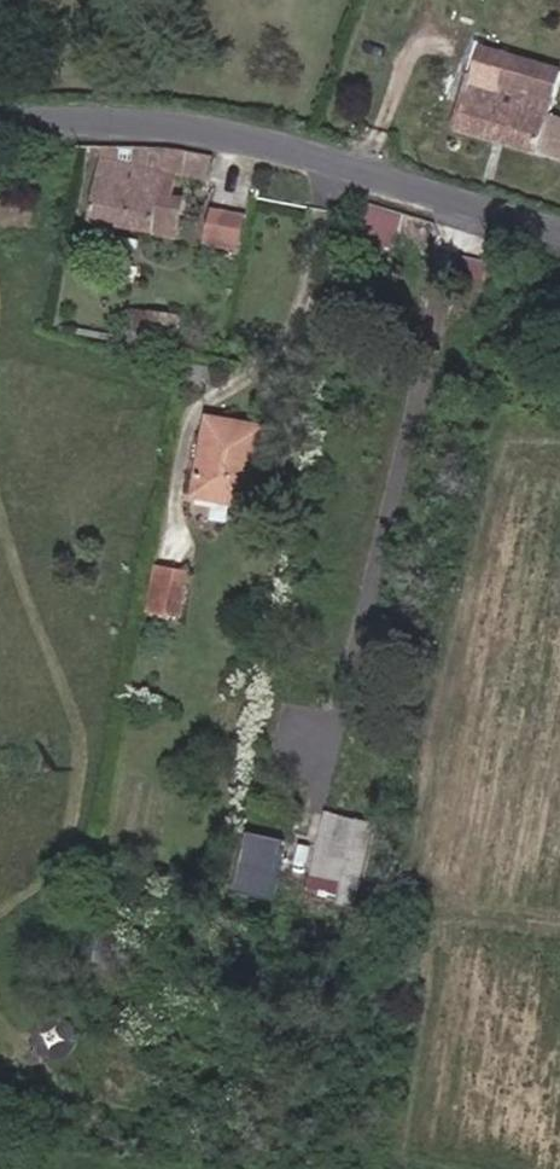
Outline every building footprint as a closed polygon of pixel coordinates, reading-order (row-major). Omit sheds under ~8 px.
[(559,102),(559,72),(493,46),(463,125),(559,162),(559,119),(554,117),(559,102)] [(167,152),(168,149),(140,148),(136,165),(103,158),(88,218),(150,232),(162,175),(167,152)] [(167,152),(162,175),(174,176),(179,154),(167,152)] [(179,154),(174,176),(203,180),(207,159),(179,154)] [(162,175),(150,232),(161,234),(169,198),(174,176),(162,175)] [(169,198),(161,234),(175,237),(181,202),(169,198)] [(245,247),(249,209),(212,205),(208,244),(245,247)] [(395,242),(401,218),(359,209),(354,233),(395,242)] [(483,279),(486,261),(460,256),(456,273),(483,279)] [(171,347),(175,316),(157,314),(153,345),(171,347)] [(185,388),(202,391),(204,377),(218,379),(219,370),(188,366),(185,388)] [(176,491),(199,496),(214,422),(189,417),(176,491)] [(214,422),(199,496),(224,499),(238,427),(214,422)] [(141,620),(158,624),(168,574),(151,570),(141,620)] [(183,577),(168,574),(158,624),(173,627),(183,577)] [(307,889),(337,895),(342,876),(327,872),(340,811),(324,808),(307,889)] [(371,818),(340,811),(327,872),(342,876),(337,895),(354,899),(371,818)] [(245,858),(249,840),(237,837),(233,856),(245,858)] [(269,903),(280,846),(249,840),(245,858),(237,899),(269,903)]
